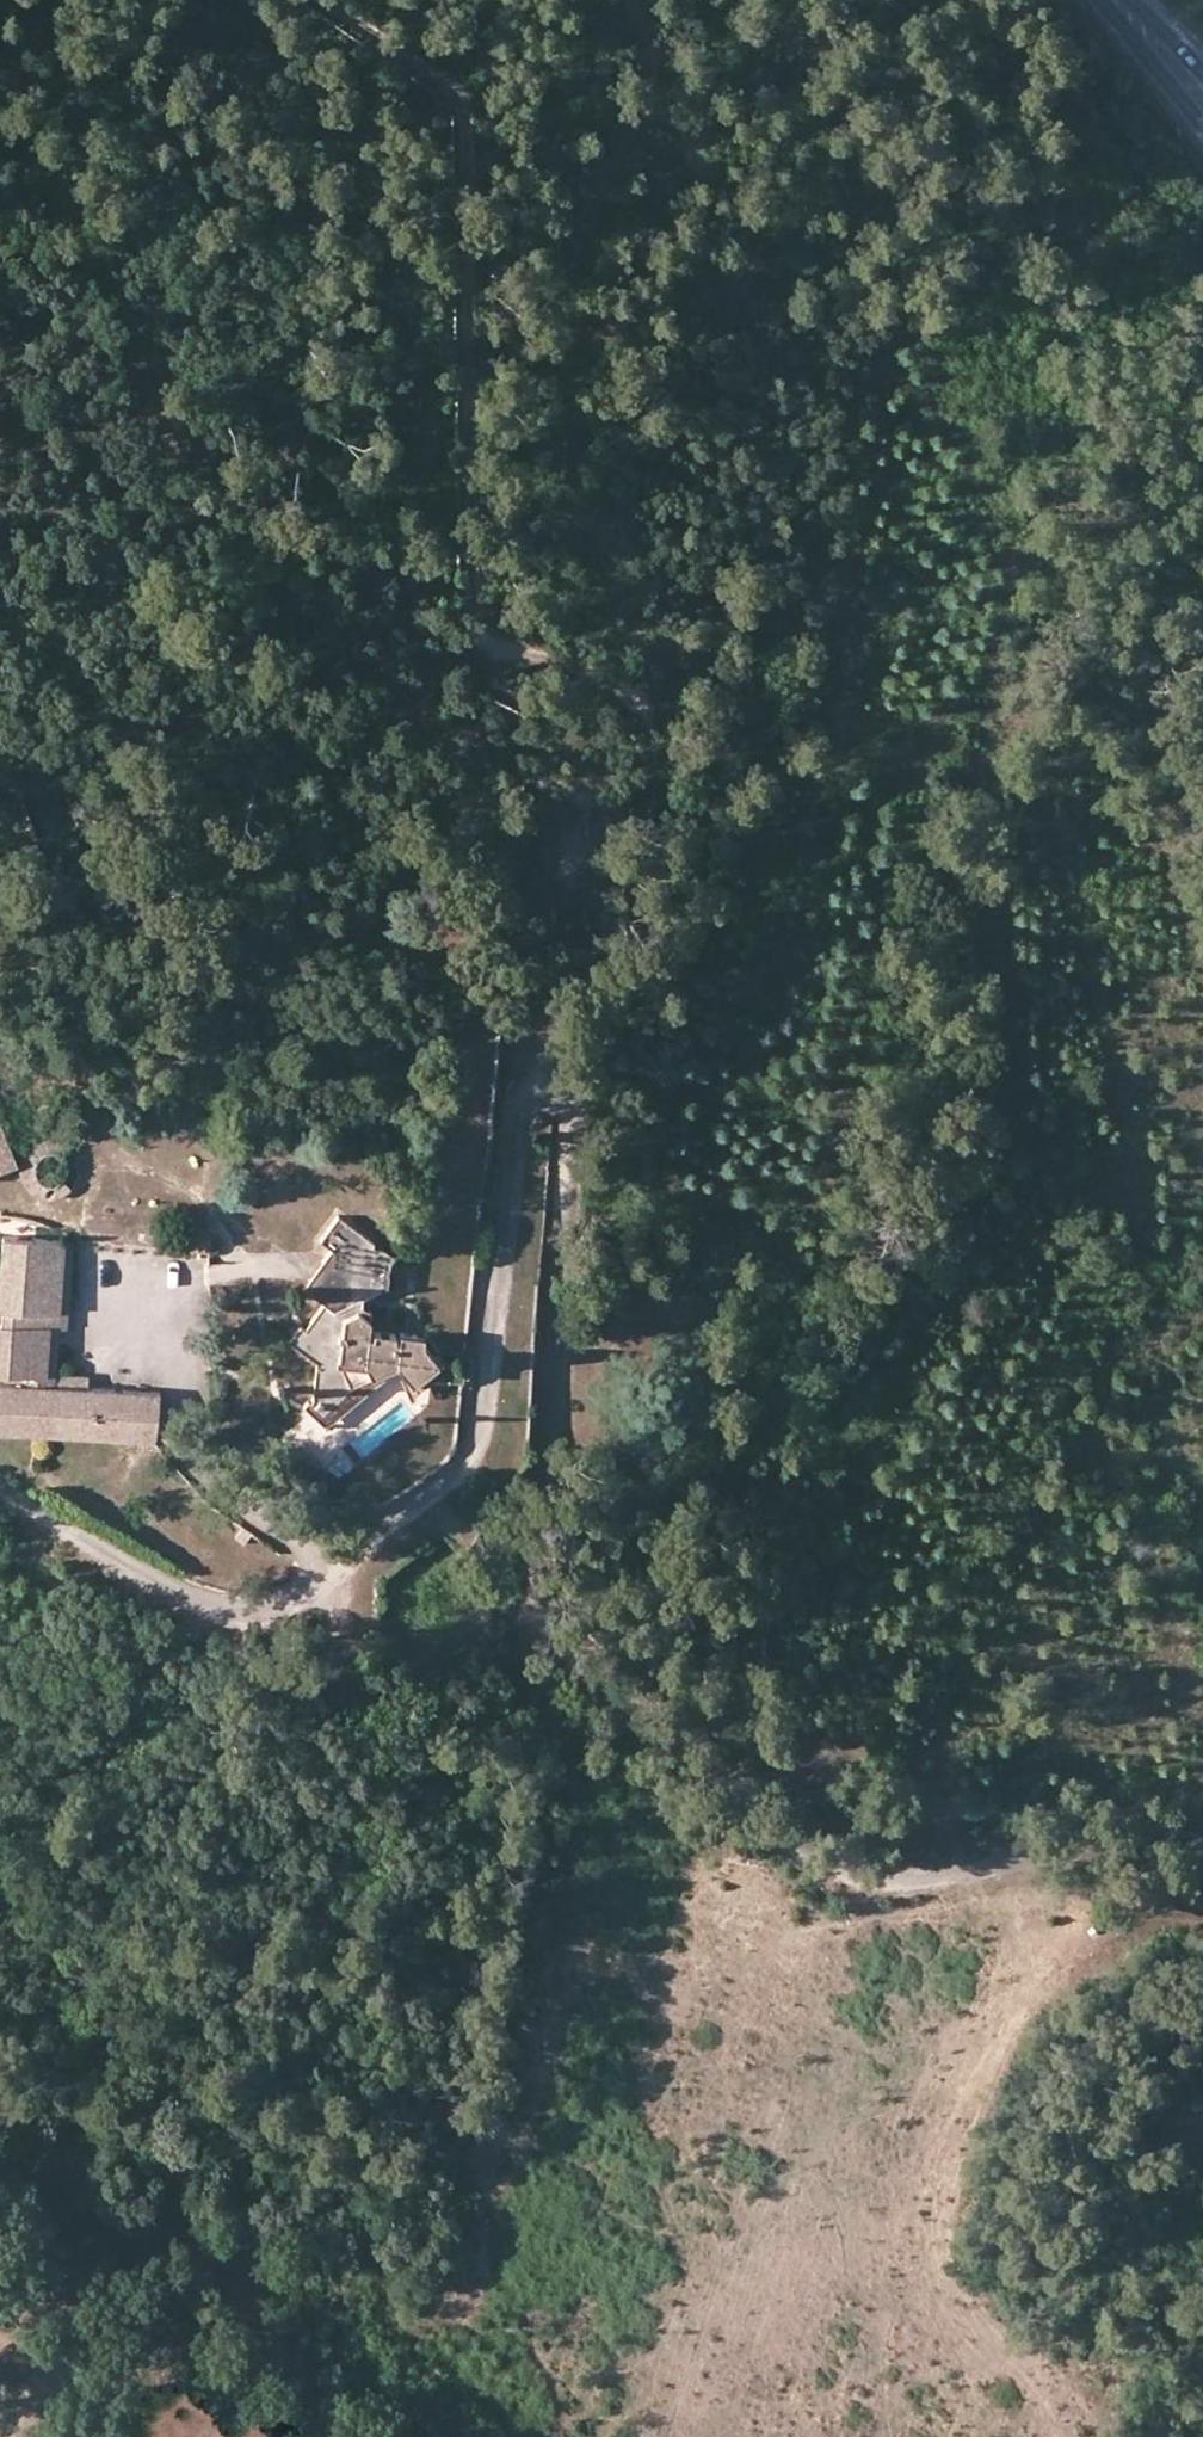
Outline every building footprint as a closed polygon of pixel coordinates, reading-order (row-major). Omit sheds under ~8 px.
[(11,1166),(0,1130),(0,1169),(11,1166)] [(65,1195),(71,1190),(61,1179),(56,1184),(46,1184),(42,1182),(39,1180),(35,1173),(35,1163),(38,1159),(41,1156),(45,1155),(49,1154),(55,1154),(59,1158),(68,1145),(63,1140),(57,1139),(50,1138),(43,1139),(32,1143),(28,1146),(23,1150),(18,1161),(17,1169),(19,1178),(21,1184),(25,1191),(31,1195),(38,1198),(47,1200),(58,1198),(65,1195)] [(395,1366),(412,1383),(435,1363),(419,1343),(367,1337),(370,1314),(363,1298),(387,1287),(389,1260),(370,1247),(373,1243),(337,1218),(320,1241),(332,1250),(305,1289),(325,1305),(306,1331),(301,1328),(290,1344),(317,1362),(313,1403),(313,1404),(323,1412),(339,1403),(339,1393),(395,1366)] [(0,1235),(0,1370),(42,1375),(61,1243),(0,1234),(0,1235)] [(0,1381),(0,1426),(142,1438),(151,1439),(156,1394),(0,1381)]
